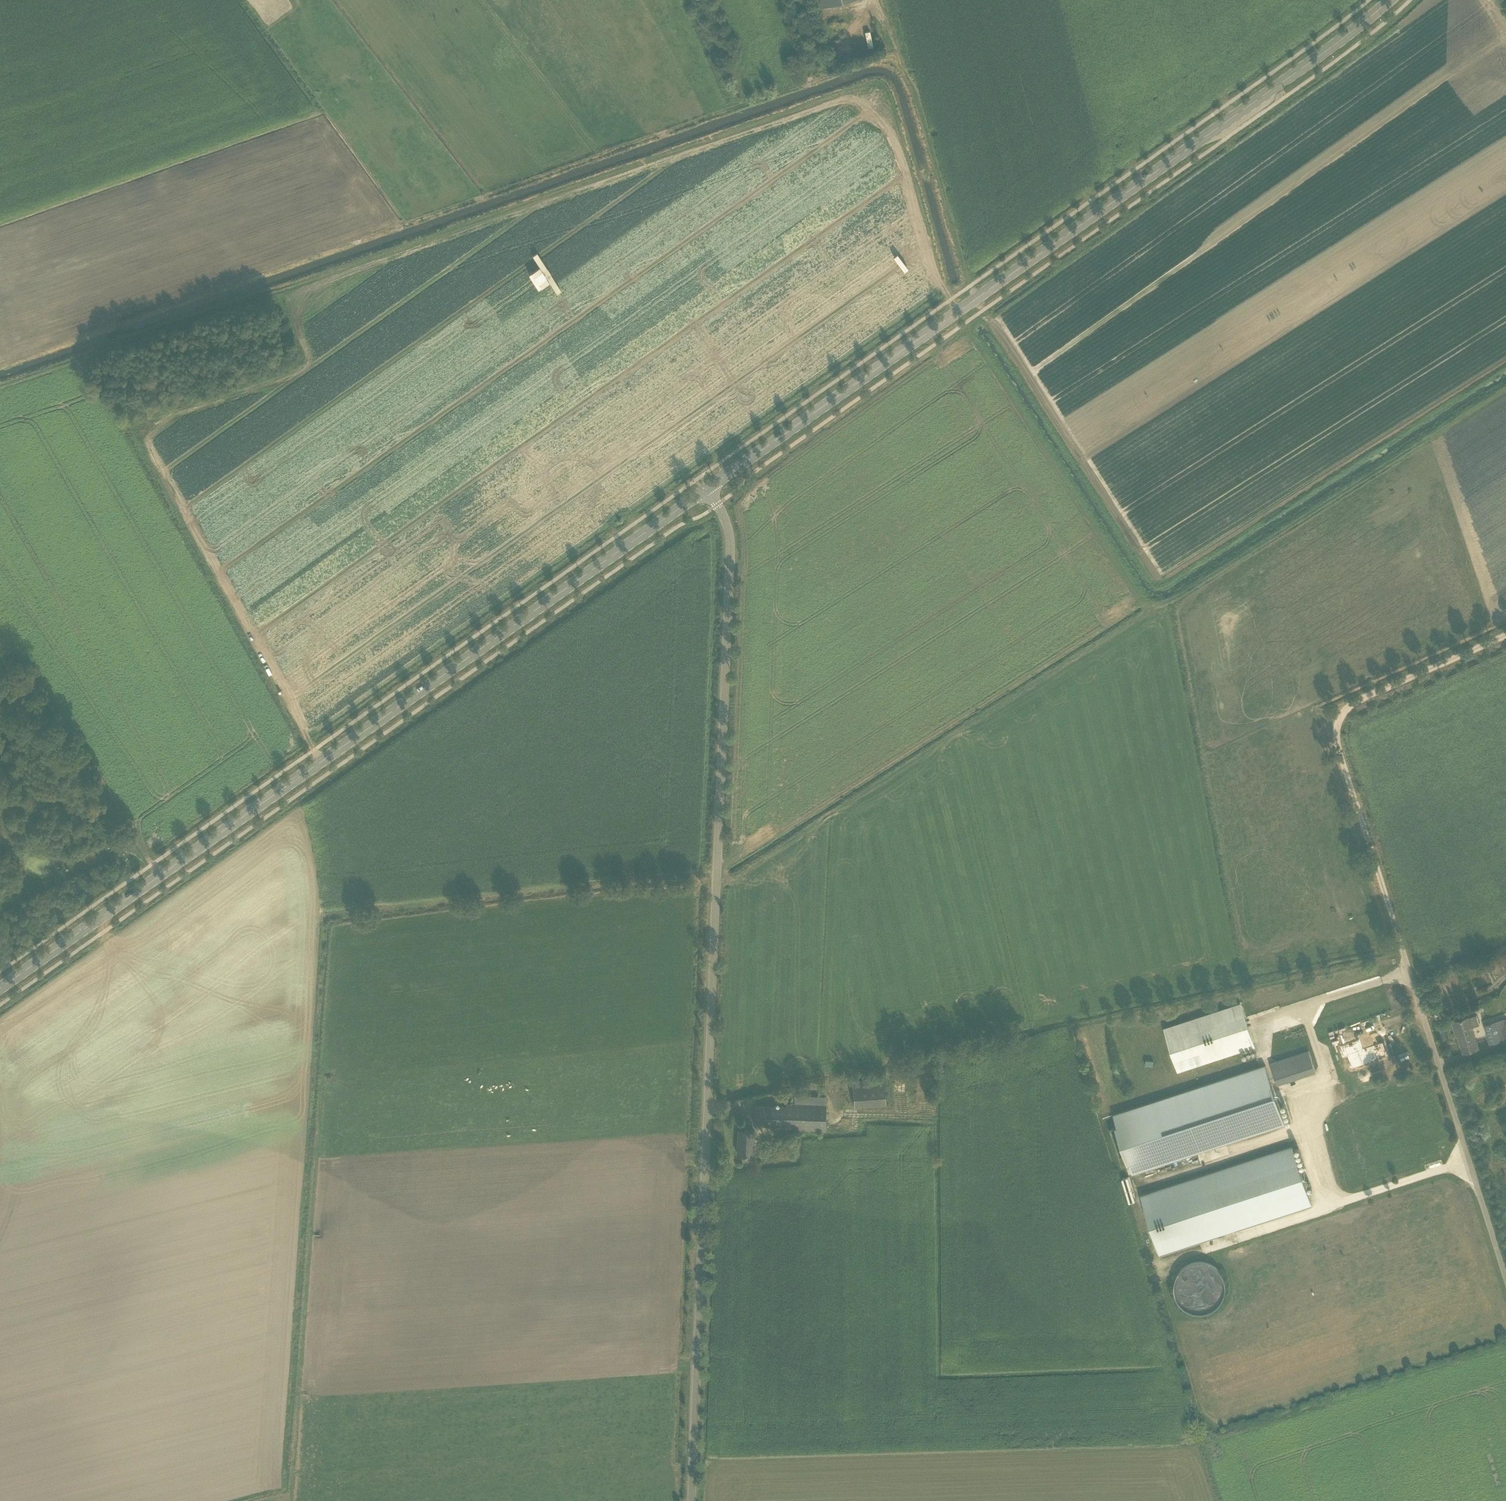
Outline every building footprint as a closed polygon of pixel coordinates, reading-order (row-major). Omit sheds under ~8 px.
[(1163,1027),(1178,1071),(1254,1046),(1240,1003),(1163,1027)] [(1477,1014),(1472,1015),(1454,1021),(1453,1024),(1454,1029),(1457,1030),(1464,1052),(1478,1048),(1472,1026),(1475,1025),(1480,1023),(1477,1014)] [(1490,1044),(1505,1039),(1505,1020),(1505,1018),(1484,1025),(1490,1044)] [(1346,1045),(1353,1065),(1388,1054),(1384,1040),(1371,1045),(1368,1038),(1346,1045)] [(1270,1063),(1276,1083),(1316,1071),(1309,1050),(1270,1063)] [(1265,1064),(1113,1114),(1117,1126),(1110,1128),(1122,1165),(1129,1163),(1132,1173),(1285,1124),(1265,1064)] [(855,1085),(857,1105),(887,1103),(885,1077),(859,1078),(859,1084),(855,1085)] [(786,1105),(755,1104),(754,1124),(786,1125),(786,1128),(825,1130),(826,1104),(826,1096),(794,1094),(794,1103),(787,1102),(786,1105)] [(754,1130),(739,1129),(737,1153),(753,1154),(754,1130)] [(1312,1205),(1293,1145),(1140,1194),(1160,1254),(1312,1205)] [(1129,1176),(1123,1177),(1125,1189),(1131,1188),(1129,1176)] [(1188,1312),(1227,1303),(1217,1258),(1177,1268),(1188,1312)]
